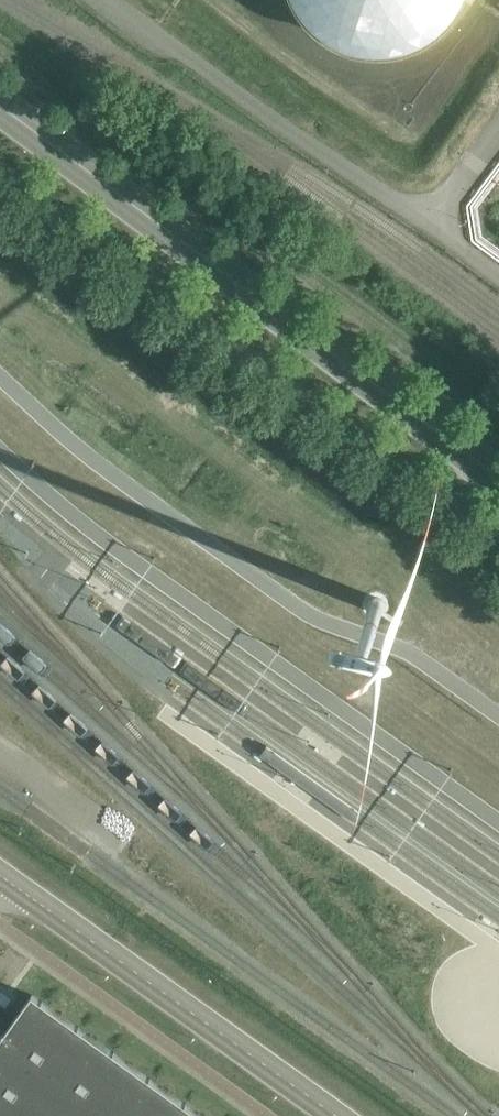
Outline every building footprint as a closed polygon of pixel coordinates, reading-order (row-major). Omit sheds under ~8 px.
[(298,1),(301,5),(303,9),(306,13),(310,17),(315,23),(318,27),(322,30),(328,34),(333,37),(337,40),(342,42),(346,44),(351,46),(356,47),(363,49),(368,50),(373,50),(378,50),(384,50),(389,50),(394,49),(399,48),(404,47),(408,46),(413,44),(420,41),(425,39),(429,36),(433,33),(437,30),(439,29),(445,24),(448,20),(452,16),(453,14),(456,10),(459,6),(461,1),(462,0),(298,0),(298,1)] [(32,994),(10,1025),(0,1039),(0,1115),(203,1115),(32,994)]
